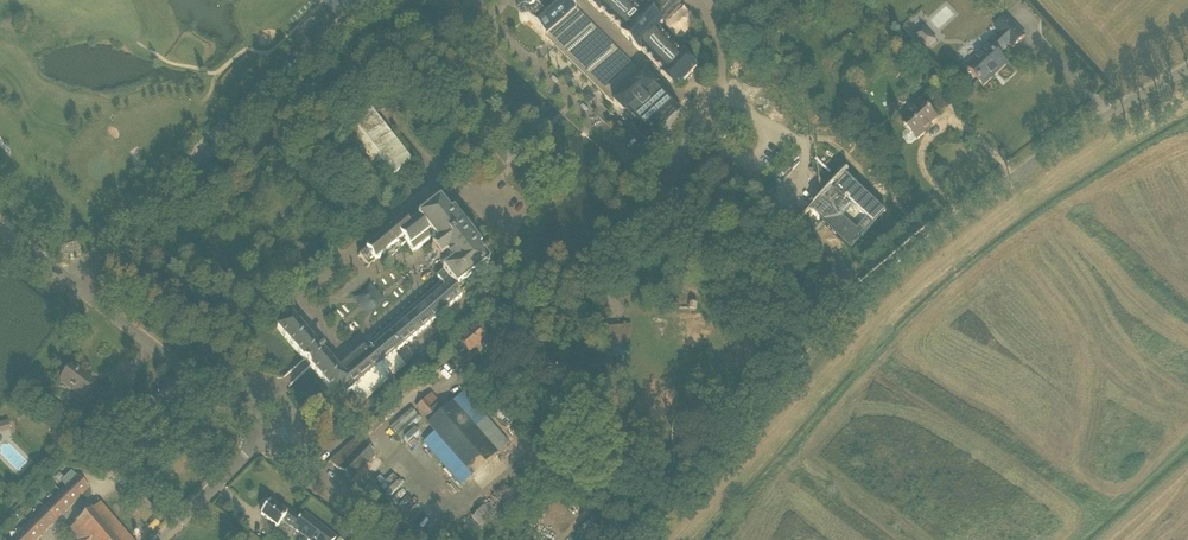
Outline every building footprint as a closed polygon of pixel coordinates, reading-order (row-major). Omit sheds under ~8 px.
[(338,19),(358,0),(333,0),(327,6),(327,5),(326,6),(327,7),(338,19)] [(664,27),(647,9),(637,0),(544,0),(526,18),(546,38),(554,47),(555,47),(604,97),(605,96),(613,104),(648,139),(678,109),(668,99),(674,94),(678,90),(686,81),(692,75),(691,74),(698,67),(683,52),(686,49),(664,27)] [(920,40),(928,33),(922,27),(914,34),(920,40)] [(999,55),(1010,44),(1013,47),(1025,36),(1018,29),(1007,39),(1000,33),(985,47),(987,48),(967,67),(984,85),(983,84),(997,72),(998,72),(1007,64),(999,55)] [(932,36),(923,45),(926,49),(936,41),(932,36)] [(925,129),(937,118),(921,101),(914,108),(916,110),(902,124),(908,130),(904,135),(903,139),(907,143),(912,143),(916,139),(917,140),(927,131),(925,129)] [(382,184),(411,161),(373,113),(344,136),(382,184)] [(887,216),(845,177),(800,224),(813,235),(823,225),(852,253),(887,216)] [(307,363),(311,367),(336,397),(342,391),(346,395),(462,297),(457,290),(489,265),(478,251),(481,249),(453,213),(451,216),(439,201),(417,219),(409,226),(403,219),(366,250),(375,261),(398,242),(402,247),(406,245),(413,253),(432,238),(437,245),(432,249),(441,261),(446,256),(453,264),(442,272),(443,273),(437,278),(441,283),(338,370),(321,350),(292,316),(277,329),(303,359),(307,363)] [(386,300),(378,307),(384,315),(392,309),(386,300)] [(489,338),(478,326),(459,342),(469,354),(489,338)] [(82,398),(93,384),(84,377),(86,374),(72,364),(62,378),(77,390),(75,392),(82,398)] [(416,407),(439,431),(448,422),(442,416),(446,412),(438,404),(435,407),(426,398),(416,407)] [(416,429),(424,423),(413,410),(391,427),(405,445),(419,433),(416,429)] [(10,429),(8,420),(0,422),(0,432),(10,429)] [(330,461),(351,481),(359,473),(375,456),(354,436),(330,461)] [(89,489),(76,476),(11,539),(37,539),(89,489)] [(277,527),(282,520),(308,539),(335,539),(337,538),(304,513),(300,519),(281,505),(279,508),(271,502),(261,514),(277,527)] [(76,539),(133,539),(101,503),(68,531),(76,539)]
